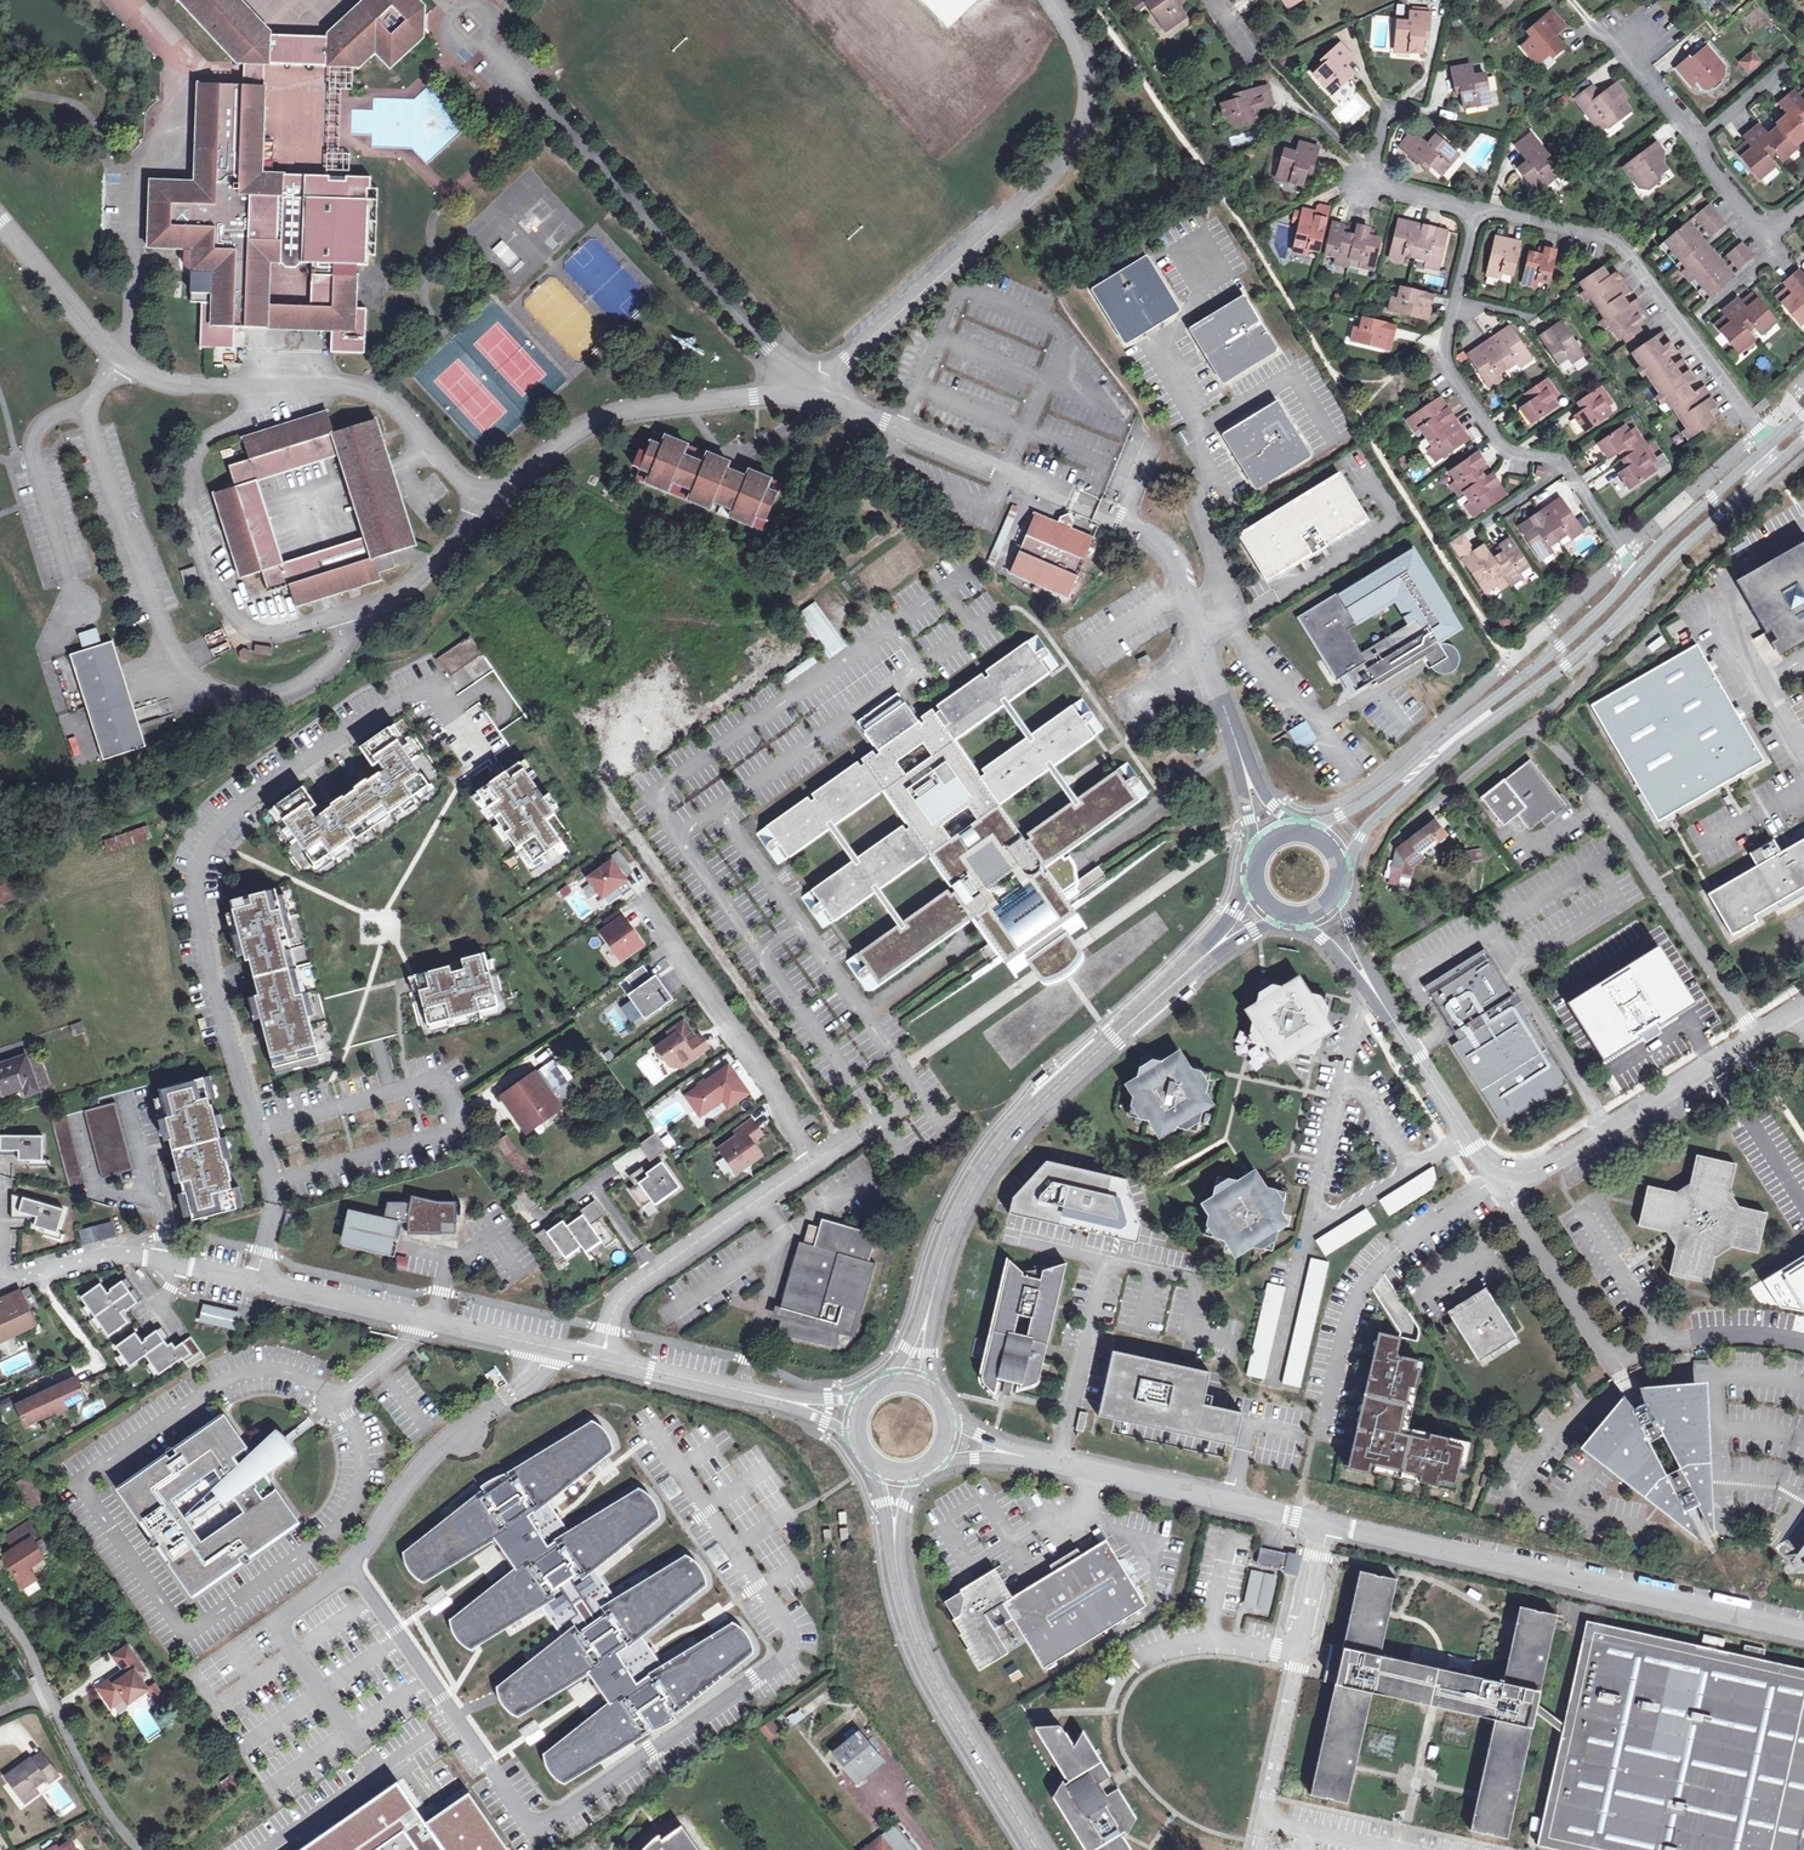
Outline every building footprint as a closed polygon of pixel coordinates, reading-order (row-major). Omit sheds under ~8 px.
[(265,64),(361,68),(376,53),(391,69),(424,38),(425,8),(417,0),(366,0),(328,35),(328,37),(271,36),(271,32),(240,0),(178,0),(237,63),(245,63),(265,64)] [(1146,4),(1165,32),(1185,18),(1178,8),(1173,0),(1152,0),(1146,4)] [(1400,22),(1397,50),(1424,53),(1427,31),(1430,31),(1432,14),(1413,12),(1411,23),(1400,22)] [(1521,49),(1527,56),(1533,57),(1540,65),(1549,57),(1552,60),(1563,50),(1553,39),(1564,29),(1551,13),(1526,34),(1531,40),(1521,49)] [(1343,47),(1331,59),(1334,62),(1317,78),(1335,97),(1357,76),(1349,68),(1356,61),(1343,47)] [(1676,70),(1691,88),(1696,83),(1703,91),(1707,90),(1723,77),(1724,67),(1707,47),(1691,61),(1689,59),(1676,70)] [(1747,73),(1761,61),(1750,48),(1736,61),(1747,73)] [(1537,67),(1540,65),(1533,57),(1527,56),(1537,67)] [(265,64),(245,63),(244,86),(265,87),(265,64)] [(1455,69),(1458,87),(1462,86),(1466,110),(1493,106),(1488,76),(1475,77),(1473,67),(1455,69)] [(188,272),(188,273),(189,273),(190,273),(191,273),(192,273),(191,305),(203,305),(201,349),(235,350),(236,328),(246,328),(246,317),(267,318),(267,329),(310,330),(311,322),(332,323),(332,331),(332,353),(366,354),(367,309),(356,308),(357,265),(368,266),(369,254),(365,254),(368,189),(372,189),(372,178),(275,175),(276,144),(264,144),(266,87),(265,87),(244,86),(199,84),(195,183),(151,182),(149,248),(184,249),(183,267),(184,268),(184,269),(185,269),(185,270),(186,271),(187,272),(188,272)] [(1576,101),(1594,125),(1600,120),(1603,124),(1607,130),(1631,112),(1623,102),(1627,100),(1617,86),(1600,99),(1592,89),(1576,101)] [(414,99),(372,98),(372,110),(351,109),(351,134),(371,135),(371,148),(411,149),(427,165),(466,126),(428,87),(426,87),(414,99)] [(1224,105),(1231,131),(1259,123),(1257,112),(1274,107),(1270,89),(1244,95),(1246,99),(1224,105)] [(1768,157),(1772,154),(1775,151),(1777,154),(1783,161),(1799,148),(1797,146),(1803,140),(1803,124),(1803,123),(1803,122),(1803,99),(1803,100),(1794,90),(1779,103),(1787,113),(1776,122),(1778,124),(1768,134),(1759,123),(1743,136),(1752,147),(1749,149),(1746,145),(1737,152),(1761,180),(1777,167),(1770,160),(1768,157)] [(1603,124),(1600,120),(1594,125),(1597,128),(1603,124)] [(1723,129),(1714,134),(1721,146),(1730,140),(1723,129)] [(1414,136),(1402,151),(1421,166),(1424,163),(1444,178),(1461,157),(1437,139),(1430,148),(1414,136)] [(1535,136),(1521,148),(1530,161),(1521,169),(1541,194),(1561,176),(1546,158),(1550,155),(1535,136)] [(1288,151),(1278,181),(1303,188),(1309,167),(1314,168),(1320,151),(1302,145),(1299,155),(1288,151)] [(1667,172),(1658,159),(1664,155),(1657,145),(1624,169),(1640,191),(1649,192),(1657,186),(1657,179),(1667,172)] [(1317,217),(1328,220),(1331,208),(1319,205),(1317,217)] [(1702,224),(1716,213),(1710,205),(1696,217),(1702,224)] [(1328,220),(1317,217),(1298,213),(1296,213),(1294,222),(1300,224),(1294,252),(1308,255),(1309,250),(1321,252),(1328,220)] [(1721,218),(1716,213),(1702,224),(1707,230),(1721,218)] [(1727,226),(1721,218),(1707,230),(1713,238),(1727,226)] [(1375,270),(1384,232),(1370,228),(1372,222),(1364,220),(1360,219),(1359,226),(1356,236),(1343,232),(1345,226),(1333,223),(1326,255),(1338,258),(1336,264),(1350,267),(1351,259),(1362,261),(1360,267),(1375,270)] [(1399,220),(1397,227),(1410,231),(1412,223),(1399,220)] [(1689,222),(1660,246),(1708,302),(1736,278),(1723,262),(1706,243),(1689,222)] [(1410,231),(1397,227),(1390,259),(1403,262),(1405,255),(1427,261),(1425,268),(1440,271),(1447,240),(1433,237),(1435,229),(1412,223),(1410,231)] [(1449,232),(1435,229),(1433,237),(1447,240),(1449,232)] [(1496,238),(1494,245),(1508,249),(1510,241),(1496,238)] [(504,240),(493,249),(509,269),(520,261),(504,240)] [(1508,249),(1494,245),(1487,276),(1501,280),(1503,273),(1513,275),(1521,244),(1510,241),(1508,249)] [(1756,258),(1743,244),(1729,256),(1741,270),(1756,258)] [(1529,254),(1523,285),(1536,288),(1538,281),(1549,284),(1556,252),(1544,250),(1542,257),(1529,254)] [(1092,290),(1125,345),(1180,311),(1147,257),(1092,290)] [(285,271),(282,263),(270,263),(269,306),(311,306),(312,264),(303,264),(298,271),(285,271)] [(1581,282),(1586,290),(1589,288),(1593,295),(1590,297),(1600,311),(1599,312),(1605,320),(1608,317),(1612,324),(1609,326),(1618,339),(1621,337),(1632,353),(1629,355),(1639,369),(1642,367),(1646,373),(1643,375),(1658,397),(1661,395),(1666,402),(1663,404),(1669,412),(1671,410),(1685,431),(1688,429),(1693,437),(1702,431),(1715,421),(1709,412),(1716,406),(1703,388),(1693,395),(1685,384),(1694,379),(1681,361),(1673,366),(1667,356),(1674,350),(1662,332),(1649,341),(1637,326),(1649,318),(1637,300),(1629,305),(1622,296),(1631,290),(1618,271),(1610,277),(1603,268),(1581,282)] [(1802,271),(1787,285),(1795,295),(1793,298),(1787,291),(1779,298),(1803,326),(1803,274),(1802,271)] [(1589,288),(1586,290),(1583,292),(1587,299),(1590,297),(1593,295),(1589,288)] [(1391,312),(1420,319),(1424,305),(1431,307),(1434,296),(1408,290),(1402,289),(1399,300),(1394,299),(1391,312)] [(1752,329),(1756,326),(1758,330),(1764,336),(1779,323),(1755,295),(1747,302),(1752,308),(1749,311),(1740,300),(1726,313),(1735,324),(1732,326),(1727,320),(1718,327),(1742,355),(1757,342),(1752,336),(1749,332),(1752,329)] [(1189,329),(1222,384),(1277,351),(1243,296),(1189,329)] [(1428,321),(1431,307),(1424,305),(1420,319),(1428,321)] [(246,317),(246,328),(267,329),(267,318),(246,317)] [(1608,317),(1605,320),(1603,321),(1607,327),(1609,326),(1612,324),(1608,317)] [(1353,342),(1384,350),(1387,337),(1394,339),(1397,328),(1365,320),(1362,331),(1356,329),(1353,342)] [(311,322),(310,330),(332,331),(332,323),(311,322)] [(1541,337),(1559,363),(1569,357),(1573,363),(1584,354),(1566,328),(1555,336),(1550,330),(1541,337)] [(1504,342),(1500,337),(1481,350),(1484,356),(1474,363),(1492,389),(1503,381),(1500,377),(1519,363),(1521,367),(1533,359),(1515,335),(1504,342)] [(1391,352),(1394,339),(1387,337),(1384,350),(1391,352)] [(1642,367),(1639,369),(1637,371),(1641,376),(1643,375),(1646,373),(1642,367)] [(1547,380),(1532,391),(1537,399),(1531,403),(1522,409),(1533,424),(1563,403),(1547,380)] [(1602,387),(1586,399),(1591,406),(1584,411),(1576,417),(1586,432),(1612,414),(1607,407),(1613,403),(1602,387)] [(1526,395),(1531,403),(1537,399),(1532,391),(1526,395)] [(1661,395),(1658,397),(1656,398),(1661,405),(1663,404),(1666,402),(1661,395)] [(1444,415),(1451,411),(1444,399),(1437,404),(1444,415)] [(1579,404),(1584,411),(1591,406),(1586,399),(1579,404)] [(1255,490),(1310,457),(1277,402),(1222,436),(1255,490)] [(1444,415),(1437,404),(1411,422),(1419,433),(1424,429),(1437,448),(1432,452),(1439,463),(1465,445),(1458,435),(1464,431),(1451,411),(1444,415)] [(395,477),(390,462),(385,464),(384,460),(389,458),(377,418),(335,432),(329,412),(295,423),(297,430),(289,433),(287,425),(244,439),(250,459),(229,466),(236,487),(215,494),(243,578),(263,571),(269,592),(290,586),(296,607),(313,602),(312,597),(316,595),(318,600),(332,596),(330,591),(335,589),(337,594),(381,580),(375,560),(417,546),(397,482),(391,484),(390,479),(395,477)] [(295,423),(287,425),(289,433),(297,430),(295,423)] [(1636,464),(1630,468),(1621,474),(1632,490),(1657,473),(1652,466),(1658,462),(1636,429),(1631,433),(1626,426),(1600,444),(1611,460),(1619,454),(1625,450),(1636,464)] [(1182,445),(1189,442),(1184,429),(1177,432),(1182,445)] [(1688,440),(1693,437),(1688,429),(1685,431),(1683,433),(1688,440)] [(1471,441),(1464,431),(1458,435),(1465,445),(1471,441)] [(781,484),(748,470),(746,476),(728,469),(731,463),(656,432),(647,453),(640,450),(634,466),(640,469),(636,479),(711,510),(713,504),(731,511),(729,517),(762,531),(781,484)] [(1625,450),(1619,454),(1630,468),(1636,464),(1625,450)] [(1495,490),(1501,486),(1495,475),(1489,479),(1481,468),(1487,464),(1480,454),(1453,473),(1459,482),(1454,486),(1462,497),(1467,494),(1473,504),(1469,507),(1476,518),(1502,501),(1495,490)] [(748,470),(731,463),(728,469),(746,476),(748,470)] [(1542,468),(1540,478),(1546,480),(1548,470),(1542,468)] [(1613,482),(1611,478),(1617,476),(1615,472),(1594,479),(1597,488),(1613,482)] [(1241,534),(1267,577),(1310,551),(1312,555),(1327,546),(1324,542),(1366,516),(1340,474),(1241,534)] [(1617,494),(1625,490),(1621,480),(1612,484),(1617,494)] [(1508,497),(1501,486),(1495,490),(1502,501),(1508,497)] [(1563,500),(1553,507),(1557,513),(1567,506),(1563,500)] [(1020,509),(1012,505),(987,563),(995,566),(1020,509)] [(1538,526),(1526,535),(1543,561),(1555,552),(1552,548),(1571,535),(1574,540),(1585,533),(1567,506),(1557,513),(1553,507),(1533,520),(1538,526)] [(1094,539),(1071,529),(1058,524),(1035,514),(1010,574),(1069,598),(1094,539)] [(1060,518),(1058,524),(1071,529),(1073,523),(1069,514),(1060,518)] [(1324,542),(1327,546),(1368,521),(1366,516),(1324,542)] [(1521,528),(1526,535),(1538,526),(1533,520),(1521,528)] [(1466,561),(1470,568),(1482,560),(1477,553),(1466,537),(1454,545),(1466,561)] [(1487,546),(1477,553),(1482,560),(1470,568),(1488,593),(1499,586),(1500,585),(1503,591),(1513,584),(1514,586),(1524,580),(1521,575),(1531,568),(1512,540),(1502,547),(1507,554),(1497,560),(1487,546)] [(1765,635),(1769,633),(1775,642),(1770,644),(1778,658),(1803,643),(1803,543),(1734,582),(1765,635)] [(1270,581),(1312,555),(1310,551),(1267,577),(1270,581)] [(1411,558),(1444,615),(1447,614),(1411,553),(1299,619),(1335,681),(1338,679),(1303,621),(1411,558)] [(1371,683),(1373,686),(1425,656),(1432,668),(1433,667),(1453,656),(1452,655),(1451,653),(1449,652),(1448,651),(1446,651),(1444,650),(1442,651),(1441,651),(1439,652),(1435,645),(1444,639),(1434,622),(1444,615),(1411,558),(1303,621),(1338,679),(1347,674),(1357,692),(1371,683)] [(194,567),(182,571),(187,583),(198,579),(194,567)] [(633,597),(641,607),(646,602),(639,593),(633,597)] [(280,600),(269,604),(274,616),(285,611),(280,600)] [(829,661),(847,649),(817,602),(798,614),(829,661)] [(1098,867),(1078,881),(1077,877),(1077,871),(1076,866),(1073,861),(1069,856),(1065,859),(1062,855),(1149,793),(1140,779),(1142,777),(1140,774),(1138,776),(1128,761),(1077,798),(1067,784),(1054,765),(1095,736),(1105,728),(1084,697),(1032,734),(1010,701),(1050,671),(1061,664),(1039,633),(988,669),(991,674),(987,677),(983,672),(939,704),(942,709),(938,713),(934,708),(923,715),(927,720),(924,722),(922,723),(908,704),(900,692),(861,720),(868,731),(883,752),(880,754),(878,755),(875,751),(864,758),(867,763),(863,766),(860,761),(815,793),(818,798),(813,801),(810,797),(759,833),(780,865),(832,828),(854,861),(803,898),(825,929),(876,893),(898,926),(847,962),(857,977),(854,979),(856,981),(859,979),(869,994),(974,919),(976,922),(991,944),(961,965),(964,970),(971,980),(1001,959),(1014,977),(1028,967),(1033,973),(1042,986),(1046,989),(1050,989),(1055,988),(1060,986),(1065,984),(1070,980),(1073,978),(1077,974),(1080,970),(1082,967),(1084,964),(1084,961),(1084,959),(1083,957),(1075,944),(1070,937),(1084,926),(1071,908),(1084,899),(1108,882),(1103,874),(1098,867)] [(449,678),(482,655),(469,636),(436,660),(449,678)] [(1652,650),(1665,643),(1660,636),(1648,643),(1652,650)] [(114,642),(71,656),(105,762),(149,748),(114,642)] [(246,647),(242,643),(237,644),(235,650),(239,654),(244,653),(246,647)] [(254,655),(272,656),(273,647),(255,646),(254,655)] [(1764,762),(1741,724),(1696,647),(1679,657),(1589,709),(1657,824),(1764,762)] [(1453,656),(1433,667),(1434,668),(1435,670),(1437,671),(1439,672),(1442,673),(1444,673),(1446,673),(1447,672),(1450,671),(1453,668),(1454,666),(1454,664),(1455,662),(1455,660),(1454,658),(1453,656)] [(1289,732),(1299,748),(1315,739),(1304,722),(1289,732)] [(273,808),(274,809),(268,813),(277,826),(283,822),(287,828),(281,832),(288,841),(294,838),(314,866),(312,868),(316,874),(349,851),(345,845),(355,838),(356,840),(390,817),(388,815),(398,808),(402,814),(435,791),(431,784),(429,786),(409,758),(414,754),(407,744),(402,748),(398,742),(403,738),(394,725),(389,729),(388,728),(359,749),(372,768),(378,763),(383,771),(360,787),(359,785),(337,801),(338,803),(315,819),(310,811),(316,807),(302,788),(273,808)] [(1551,813),(1555,817),(1568,806),(1530,759),(1482,797),(1504,825),(1517,814),(1530,830),(1551,813)] [(525,760),(519,764),(528,778),(534,773),(525,760)] [(532,863),(542,856),(561,843),(546,820),(554,815),(554,814),(543,798),(528,778),(519,764),(505,773),(507,775),(497,782),(496,780),(477,793),(495,818),(499,825),(506,834),(510,831),(532,863)] [(495,818),(477,793),(471,798),(488,823),(495,818)] [(543,798),(554,814),(560,810),(548,794),(543,798)] [(1435,840),(1437,843),(1446,836),(1435,821),(1397,849),(1408,865),(1420,856),(1417,853),(1435,840)] [(506,834),(499,825),(493,829),(504,845),(510,841),(517,850),(515,851),(531,874),(547,863),(542,856),(532,863),(510,831),(506,834)] [(121,848),(151,838),(147,828),(117,838),(121,848)] [(1779,854),(1772,840),(1748,855),(1756,868),(1707,897),(1732,939),(1758,924),(1755,918),(1778,905),(1781,910),(1803,896),(1803,894),(1802,890),(1803,889),(1803,839),(1779,854)] [(1481,860),(1480,848),(1465,849),(1466,861),(1481,860)] [(1408,865),(1397,849),(1394,871),(1409,874),(1408,865)] [(612,862),(589,878),(603,897),(617,887),(623,896),(632,889),(625,879),(622,875),(631,869),(619,852),(609,858),(612,862)] [(634,873),(631,869),(622,875),(625,879),(634,873)] [(1409,874),(1394,871),(1392,883),(1407,885),(1409,874)] [(11,883),(16,899),(26,895),(21,880),(11,883)] [(11,883),(0,887),(0,905),(16,899),(11,883)] [(568,885),(560,890),(565,896),(572,891),(568,885)] [(261,1020),(264,1029),(266,1037),(274,1068),(276,1076),(320,1064),(318,1057),(308,1018),(316,1015),(310,993),(304,995),(292,950),(290,950),(288,941),(296,939),(284,895),(277,897),(275,890),(230,902),(233,913),(225,915),(237,958),(244,956),(246,962),(250,961),(259,996),(255,997),(248,1000),(253,1022),(261,1020)] [(604,920),(609,927),(623,918),(618,910),(604,920)] [(609,927),(602,933),(621,960),(642,945),(623,918),(609,927)] [(1440,992),(1432,997),(1462,1044),(1455,1048),(1503,1122),(1566,1082),(1528,1022),(1524,1016),(1530,1012),(1519,996),(1516,998),(1486,952),(1435,984),(1438,988),(1440,992)] [(411,987),(418,985),(428,1026),(429,1026),(431,1033),(469,1023),(467,1016),(479,1013),(481,1020),(500,1015),(498,1007),(489,973),(496,971),(493,959),(486,961),(484,954),(462,960),(464,970),(451,974),(449,967),(415,976),(408,978),(411,987)] [(1662,1012),(1656,1004),(1667,997),(1659,984),(1667,980),(1654,958),(1619,980),(1625,990),(1620,993),(1623,998),(1608,1007),(1611,1012),(1604,1017),(1597,1004),(1570,1020),(1591,1056),(1619,1039),(1625,1041),(1628,1033),(1662,1012)] [(661,976),(672,970),(666,959),(655,964),(661,976)] [(635,991),(628,995),(632,1000),(619,1009),(630,1024),(643,1016),(645,1019),(673,999),(659,979),(655,982),(644,966),(626,978),(635,991)] [(1266,985),(1262,984),(1260,994),(1259,999),(1244,1009),(1254,1024),(1252,1033),(1250,1043),(1253,1043),(1266,1046),(1279,1065),(1298,1053),(1312,1056),(1316,1057),(1318,1047),(1320,1039),(1334,1030),(1326,1017),(1328,1008),(1330,998),(1326,997),(1313,995),(1300,975),(1282,988),(1266,985)] [(1435,984),(1427,990),(1432,997),(1440,992),(1438,988),(1435,984)] [(1192,993),(1188,990),(1181,997),(1184,1001),(1192,993)] [(671,1037),(657,1048),(670,1066),(677,1061),(681,1067),(708,1048),(699,1036),(686,1045),(681,1039),(691,1032),(684,1022),(668,1033),(671,1037)] [(1146,1058),(1141,1057),(1139,1067),(1137,1076),(1124,1084),(1132,1096),(1130,1107),(1127,1115),(1134,1117),(1147,1120),(1148,1122),(1148,1124),(1148,1127),(1149,1129),(1150,1131),(1152,1133),(1154,1135),(1156,1136),(1157,1136),(1160,1140),(1179,1127),(1192,1130),(1197,1131),(1199,1122),(1201,1114),(1215,1105),(1206,1090),(1208,1081),(1210,1071),(1204,1070),(1192,1068),(1190,1064),(1180,1050),(1166,1058),(1161,1061),(1146,1058)] [(28,1062),(27,1057),(0,1066),(0,1097),(24,1089),(27,1096),(39,1092),(38,1090),(48,1087),(38,1058),(28,1062)] [(539,1066),(557,1101),(571,1093),(554,1058),(539,1066)] [(723,1100),(729,1107),(748,1094),(729,1067),(687,1096),(701,1116),(723,1100)] [(561,1109),(535,1073),(502,1096),(528,1132),(561,1109)] [(1044,1078),(1041,1074),(1033,1082),(1036,1085),(1044,1078)] [(211,1077),(204,1079),(210,1101),(217,1099),(211,1077)] [(162,1098),(154,1100),(165,1143),(171,1141),(184,1194),(179,1195),(185,1219),(192,1217),(193,1222),(238,1211),(237,1210),(232,1190),(230,1182),(232,1182),(227,1161),(232,1160),(226,1137),(221,1139),(212,1106),(211,1107),(210,1101),(204,1079),(159,1090),(162,1098)] [(103,1180),(134,1171),(117,1104),(85,1112),(103,1180)] [(70,1188),(86,1184),(68,1116),(52,1120),(70,1188)] [(739,1136),(720,1149),(737,1173),(761,1156),(751,1142),(762,1135),(752,1121),(736,1132),(739,1136)] [(650,1162),(668,1149),(656,1133),(638,1146),(650,1162)] [(669,1135),(664,1139),(669,1146),(675,1142),(669,1135)] [(19,1161),(30,1162),(44,1162),(44,1137),(0,1137),(0,1156),(15,1156),(15,1152),(19,1152),(19,1161)] [(511,1160),(519,1153),(508,1138),(499,1144),(511,1160)] [(529,1166),(519,1153),(511,1160),(520,1173),(529,1166)] [(1716,1252),(1725,1246),(1728,1245),(1756,1252),(1765,1212),(1737,1206),(1734,1200),(1729,1192),(1728,1190),(1735,1163),(1694,1154),(1688,1180),(1684,1183),(1677,1187),(1674,1190),(1647,1184),(1638,1223),(1666,1230),(1669,1237),(1673,1244),(1667,1272),(1707,1280),(1713,1254),(1716,1252)] [(1002,1215),(1141,1244),(1146,1224),(1129,1173),(1042,1155),(1006,1194),(1002,1215)] [(655,1205),(680,1187),(662,1162),(646,1173),(642,1167),(632,1174),(638,1183),(629,1190),(642,1207),(651,1201),(655,1205)] [(535,1175),(529,1166),(520,1173),(526,1181),(535,1175)] [(1436,1180),(1435,1176),(1433,1166),(1379,1200),(1389,1216),(1432,1189),(1434,1186),(1435,1183),(1436,1180)] [(1204,1222),(1201,1233),(1211,1235),(1221,1238),(1234,1260),(1255,1246),(1261,1248),(1270,1250),(1273,1239),(1274,1232),(1290,1224),(1280,1208),(1282,1200),(1284,1190),(1275,1188),(1266,1186),(1260,1174),(1256,1168),(1250,1172),(1237,1179),(1225,1176),(1215,1174),(1213,1184),(1211,1193),(1199,1201),(1206,1214),(1204,1222)] [(232,1190),(237,1210),(245,1208),(240,1188),(232,1190)] [(527,1188),(517,1195),(529,1212),(539,1204),(527,1188)] [(45,1230),(58,1234),(65,1211),(12,1195),(12,1220),(33,1220),(33,1217),(37,1219),(35,1228),(45,1230)] [(385,1217),(386,1217),(394,1219),(404,1222),(410,1222),(410,1234),(423,1234),(457,1235),(457,1202),(444,1202),(444,1203),(412,1196),(410,1204),(406,1203),(388,1203),(385,1217)] [(545,1228),(536,1235),(557,1264),(581,1247),(586,1252),(601,1241),(605,1247),(615,1240),(600,1219),(605,1215),(595,1201),(579,1211),(582,1215),(566,1226),(563,1221),(547,1232),(545,1228)] [(1315,1240),(1325,1255),(1376,1224),(1366,1208),(1315,1240)] [(352,1213),(345,1243),(363,1248),(362,1251),(377,1254),(379,1247),(382,1248),(380,1255),(395,1259),(398,1247),(391,1245),(392,1240),(400,1242),(404,1222),(394,1219),(386,1217),(384,1221),(385,1217),(371,1213),(370,1218),(352,1213)] [(812,1245),(798,1241),(775,1335),(834,1348),(838,1333),(849,1336),(851,1330),(860,1332),(876,1261),(869,1259),(875,1233),(819,1220),(812,1245)] [(80,1232),(84,1246),(116,1237),(112,1224),(91,1230),(80,1232)] [(45,1230),(44,1235),(61,1240),(62,1235),(58,1234),(45,1230)] [(397,1255),(393,1267),(405,1270),(409,1258),(397,1255)] [(1298,1387),(1313,1321),(1328,1261),(1310,1257),(1296,1316),(1281,1383),(1298,1387)] [(985,1384),(995,1393),(1001,1370),(1009,1372),(1006,1380),(1014,1382),(1016,1374),(1023,1375),(1021,1388),(1033,1384),(1037,1382),(1040,1379),(1067,1262),(1049,1268),(1048,1271),(1043,1270),(1041,1279),(1023,1275),(1024,1272),(1010,1259),(983,1374),(983,1379),(985,1384)] [(1752,1295),(1766,1308),(1803,1318),(1803,1266),(1752,1295)] [(1268,1274),(1267,1281),(1283,1284),(1284,1277),(1268,1274)] [(103,1330),(109,1338),(129,1324),(122,1314),(125,1312),(126,1313),(143,1301),(135,1290),(128,1279),(111,1291),(111,1292),(108,1294),(101,1284),(81,1299),(87,1306),(95,1318),(103,1330)] [(1268,1282),(1261,1308),(1258,1324),(1247,1375),(1264,1379),(1278,1312),(1284,1285),(1268,1282)] [(1450,1315),(1488,1291),(1485,1287),(1447,1311),(1450,1315)] [(1491,1296),(1488,1291),(1450,1315),(1453,1320),(1446,1324),(1469,1359),(1475,1355),(1478,1360),(1516,1335),(1514,1331),(1520,1327),(1498,1292),(1491,1296)] [(0,1302),(0,1311),(12,1337),(36,1325),(20,1292),(0,1302)] [(224,1308),(204,1303),(201,1316),(221,1321),(224,1308)] [(91,1321),(95,1318),(87,1306),(83,1309),(91,1321)] [(277,1306),(268,1312),(271,1317),(280,1311),(277,1306)] [(242,1312),(224,1308),(221,1321),(201,1316),(200,1322),(238,1331),(242,1312)] [(12,1337),(0,1311),(0,1343),(12,1337)] [(99,1332),(103,1330),(95,1318),(91,1321),(99,1332)] [(165,1341),(170,1338),(162,1327),(145,1339),(146,1340),(143,1343),(136,1333),(116,1347),(121,1355),(130,1367),(145,1356),(165,1341)] [(1383,1332),(1377,1331),(1371,1357),(1377,1359),(1383,1332)] [(1400,1336),(1383,1332),(1377,1359),(1371,1357),(1366,1376),(1372,1378),(1365,1414),(1359,1412),(1350,1447),(1356,1449),(1353,1464),(1369,1468),(1370,1464),(1418,1475),(1417,1481),(1436,1486),(1437,1480),(1455,1484),(1459,1467),(1458,1467),(1462,1446),(1446,1442),(1447,1436),(1428,1431),(1427,1437),(1400,1431),(1411,1385),(1417,1387),(1422,1368),(1416,1367),(1418,1359),(1418,1358),(1396,1352),(1400,1336)] [(1519,1340),(1516,1335),(1478,1360),(1481,1364),(1519,1340)] [(165,1341),(145,1356),(150,1363),(159,1374),(182,1358),(188,1367),(206,1357),(191,1337),(172,1351),(165,1341)] [(1113,1350),(1098,1416),(1235,1445),(1242,1413),(1210,1405),(1212,1395),(1203,1393),(1208,1371),(1113,1350)] [(126,1369),(130,1367),(121,1355),(117,1358),(126,1369)] [(159,1374),(150,1363),(146,1365),(155,1377),(159,1374)] [(1372,1378),(1366,1376),(1359,1412),(1365,1414),(1372,1378)] [(77,1379),(57,1388),(59,1393),(39,1402),(37,1397),(17,1406),(26,1427),(46,1418),(47,1421),(69,1411),(67,1408),(87,1399),(77,1379)] [(1014,1382),(1006,1380),(1003,1394),(1010,1396),(1014,1382)] [(1407,1426),(1417,1387),(1411,1385),(1400,1431),(1427,1437),(1428,1431),(1407,1426)] [(59,1393),(57,1388),(37,1397),(39,1402),(59,1393)] [(1636,1409),(1630,1413),(1624,1407),(1588,1450),(1657,1508),(1669,1517),(1693,1538),(1694,1537),(1683,1514),(1690,1512),(1696,1507),(1707,1530),(1709,1530),(1697,1393),(1640,1398),(1643,1407),(1636,1409)] [(1088,1413),(1080,1411),(1076,1429),(1084,1431),(1088,1413)] [(494,1470),(478,1481),(481,1486),(401,1549),(403,1558),(409,1567),(414,1573),(422,1578),(491,1533),(506,1554),(514,1565),(450,1616),(452,1625),(455,1631),(457,1634),(462,1639),(470,1644),(539,1599),(555,1620),(562,1631),(498,1682),(500,1691),(502,1694),(503,1698),(511,1706),(518,1711),(587,1666),(602,1686),(611,1698),(546,1749),(548,1758),(552,1765),(559,1773),(566,1777),(652,1722),(654,1725),(659,1722),(661,1723),(663,1723),(664,1723),(664,1722),(665,1721),(665,1719),(678,1711),(674,1706),(754,1642),(752,1633),(749,1627),(742,1619),(734,1614),(666,1658),(658,1648),(642,1626),(706,1575),(704,1566),(700,1560),(694,1552),(686,1547),(617,1591),(610,1582),(594,1559),(658,1508),(655,1500),(652,1493),(645,1485),(637,1480),(569,1525),(562,1515),(546,1493),(610,1441),(607,1433),(604,1426),(597,1418),(589,1413),(504,1469),(501,1465),(494,1470)] [(182,1456),(169,1464),(164,1457),(116,1491),(149,1539),(156,1534),(165,1546),(158,1551),(192,1600),(240,1567),(235,1560),(248,1551),(253,1558),(300,1524),(268,1477),(266,1477),(263,1473),(294,1454),(292,1450),(289,1446),(286,1441),(282,1438),(277,1434),(252,1458),(250,1455),(252,1454),(225,1415),(177,1449),(182,1456)] [(1356,1449),(1350,1447),(1349,1453),(1345,1468),(1368,1473),(1369,1470),(1369,1468),(1353,1464),(1356,1449)] [(164,1457),(169,1464),(182,1456),(177,1449),(174,1450),(173,1449),(172,1449),(171,1449),(169,1449),(168,1449),(167,1450),(166,1451),(166,1453),(166,1454),(167,1455),(164,1457)] [(1418,1475),(1370,1464),(1369,1468),(1369,1470),(1417,1481),(1418,1475)] [(33,1508),(45,1501),(30,1478),(19,1484),(33,1508)] [(1455,1484),(1437,1480),(1436,1486),(1454,1490),(1455,1484)] [(832,1530),(830,1517),(823,1518),(825,1531),(832,1530)] [(22,1586),(34,1578),(28,1567),(43,1557),(33,1540),(38,1537),(29,1523),(7,1538),(17,1554),(5,1561),(22,1586)] [(839,1542),(847,1541),(845,1528),(837,1529),(839,1542)] [(165,1546),(156,1534),(149,1539),(151,1541),(151,1542),(150,1543),(150,1544),(150,1545),(150,1547),(151,1548),(152,1549),(154,1549),(155,1549),(156,1548),(158,1551),(165,1546)] [(964,1595),(959,1614),(952,1618),(961,1633),(959,1634),(968,1647),(966,1649),(979,1670),(998,1658),(1008,1651),(994,1627),(1011,1617),(1042,1666),(1145,1602),(1106,1539),(1090,1548),(1012,1596),(1005,1586),(994,1568),(960,1589),(964,1595)] [(1294,1555),(1260,1548),(1256,1563),(1290,1570),(1294,1555)] [(248,1551),(235,1560),(240,1567),(243,1565),(244,1566),(245,1567),(246,1567),(247,1567),(248,1567),(249,1566),(250,1565),(251,1564),(251,1563),(251,1562),(250,1561),(250,1560),(253,1558),(248,1551)] [(1267,1608),(1274,1576),(1248,1570),(1241,1602),(1267,1608)] [(1342,1645),(1332,1643),(1324,1680),(1334,1682),(1309,1792),(1346,1801),(1353,1768),(1371,1690),(1434,1704),(1494,1717),(1476,1795),(1468,1828),(1505,1836),(1532,1711),(1534,1703),(1554,1613),(1517,1605),(1512,1626),(1500,1681),(1377,1654),(1386,1612),(1394,1578),(1359,1570),(1342,1645)] [(36,1580),(24,1586),(28,1593),(40,1588),(36,1580)] [(1481,1595),(1469,1589),(1466,1595),(1478,1601),(1481,1595)] [(959,1614),(964,1595),(950,1602),(959,1614)] [(1584,1620),(1561,1722),(1560,1730),(1535,1843),(1567,1849),(1803,1849),(1803,1669),(1584,1620)] [(128,1647),(113,1657),(118,1664),(133,1654),(128,1647)] [(148,1692),(149,1691),(140,1678),(147,1674),(133,1654),(118,1664),(123,1672),(126,1677),(124,1678),(119,1677),(118,1675),(98,1689),(112,1709),(125,1700),(129,1705),(148,1692)] [(149,1691),(148,1692),(152,1697),(159,1692),(155,1687),(149,1691)] [(1550,1723),(1560,1730),(1561,1722),(1551,1715),(1534,1703),(1532,1711),(1550,1723)] [(793,1725),(805,1717),(799,1708),(787,1717),(793,1725)] [(770,1718),(757,1728),(768,1741),(781,1731),(770,1718)] [(1065,1781),(1063,1778),(1054,1794),(1088,1849),(1132,1849),(1127,1841),(1120,1831),(1122,1829),(1124,1828),(1126,1832),(1135,1816),(1115,1784),(1117,1782),(1115,1779),(1113,1775),(1111,1777),(1082,1730),(1074,1746),(1062,1726),(1060,1724),(1058,1723),(1035,1725),(1068,1779),(1065,1781)] [(845,1735),(851,1742),(836,1754),(856,1779),(881,1759),(855,1727),(845,1735)] [(7,1778),(23,1799),(35,1789),(46,1781),(49,1784),(59,1776),(42,1755),(32,1762),(31,1761),(7,1778)] [(49,1790),(64,1814),(75,1807),(59,1783),(49,1790)] [(398,1783),(303,1849),(509,1849),(470,1793),(426,1824),(398,1783)] [(35,1789),(23,1799),(26,1802),(38,1793),(35,1789)] [(256,1806),(240,1815),(248,1829),(264,1820),(256,1806)] [(688,1829),(669,1842),(666,1838),(664,1838),(660,1838),(657,1839),(654,1841),(650,1843),(645,1846),(643,1848),(641,1849),(703,1849),(688,1829)] [(882,1834),(862,1849),(894,1849),(882,1834)]
